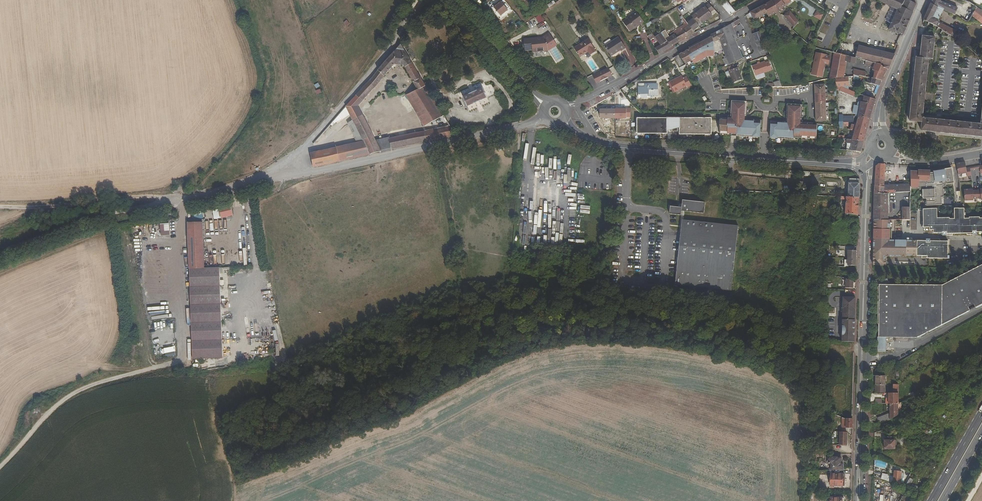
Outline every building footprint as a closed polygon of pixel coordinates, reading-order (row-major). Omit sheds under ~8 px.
[(501,16),(508,9),(500,0),(497,3),(498,4),(494,7),(501,16)] [(775,13),(779,11),(772,0),(769,2),(775,13)] [(781,0),(772,0),(779,11),(786,6),(781,0)] [(879,14),(884,4),(877,0),(860,0),(858,4),(879,14)] [(884,4),(892,8),(897,10),(889,29),(895,32),(896,30),(903,33),(916,4),(908,0),(877,0),(884,4)] [(931,3),(943,10),(955,15),(958,9),(940,2),(941,0),(932,0),(931,3)] [(727,1),(721,6),(730,15),(735,12),(727,1)] [(769,2),(763,6),(767,13),(768,17),(775,13),(769,2)] [(943,10),(931,3),(924,20),(937,27),(953,37),(956,31),(939,23),(938,20),(943,10)] [(692,17),(691,17),(693,19),(696,23),(699,21),(702,24),(707,20),(712,16),(710,13),(714,10),(709,4),(700,11),(692,17)] [(754,21),(767,13),(763,6),(750,13),(752,17),(750,18),(751,20),(753,19),(754,21)] [(978,8),(972,16),(981,23),(981,11),(978,8)] [(813,17),(821,21),(824,14),(817,10),(813,17)] [(636,11),(627,18),(628,18),(623,22),(630,32),(635,28),(635,29),(644,22),(636,11)] [(794,27),(799,22),(790,11),(784,16),(794,27)] [(669,38),(675,34),(679,41),(692,35),(695,33),(693,31),(687,23),(682,17),(680,18),(684,24),(668,35),(668,36),(669,38)] [(687,23),(693,31),(699,27),(696,23),(693,19),(687,23)] [(729,64),(730,65),(743,59),(742,59),(739,51),(735,39),(737,38),(733,28),(741,23),(739,20),(721,30),(724,37),(724,38),(719,40),(721,45),(727,58),(729,64)] [(761,31),(753,34),(760,52),(768,49),(763,37),(761,31)] [(651,32),(647,35),(651,41),(654,39),(655,38),(651,32)] [(714,43),(719,40),(717,36),(716,33),(711,35),(714,43)] [(544,37),(524,39),(525,51),(533,50),(533,53),(548,51),(547,44),(553,41),(548,34),(544,37)] [(661,45),(666,42),(664,39),(661,34),(655,38),(658,41),(661,45)] [(670,46),(679,41),(675,34),(669,38),(666,39),(668,41),(670,46)] [(691,61),(693,64),(706,57),(715,55),(714,43),(711,35),(679,54),(686,64),(691,61)] [(932,59),(935,37),(922,36),(920,58),(916,58),(909,121),(922,123),(921,131),(981,137),(981,111),(980,124),(922,118),(928,59),(932,59)] [(621,51),(625,48),(618,38),(605,46),(611,57),(620,51),(621,51)] [(590,56),(596,52),(588,39),(574,48),(580,58),(588,52),(590,56)] [(659,47),(662,52),(671,47),(670,46),(668,41),(666,42),(661,45),(659,47)] [(888,67),(889,68),(894,54),(841,41),(836,53),(856,58),(866,61),(880,64),(888,67)] [(364,100),(395,65),(404,66),(417,90),(425,85),(401,45),(389,59),(346,107),(350,115),(358,106),(364,100)] [(753,55),(751,47),(739,51),(742,59),(753,55)] [(812,73),(821,75),(824,63),(826,54),(817,52),(812,73)] [(844,77),(847,62),(855,64),(856,58),(836,53),(834,53),(833,59),(829,79),(836,78),(844,77)] [(674,58),(679,67),(683,64),(678,55),(674,58)] [(769,61),(766,63),(765,61),(752,66),(756,76),(772,70),(769,61)] [(873,67),(871,73),(874,74),(873,78),(882,80),(888,67),(880,64),(866,61),(865,65),(873,67)] [(733,83),(743,80),(738,68),(734,69),(733,66),(730,68),(731,70),(728,71),(733,83)] [(596,84),(612,76),(608,69),(593,77),(596,84)] [(682,76),(670,83),(675,92),(687,85),(684,79),(682,76)] [(848,77),(844,77),(836,78),(836,85),(849,90),(848,77)] [(879,86),(882,80),(873,78),(871,78),(869,83),(879,86)] [(468,107),(496,94),(492,84),(483,89),(481,84),(461,93),(468,107)] [(657,84),(645,85),(645,87),(639,88),(639,98),(649,98),(649,96),(658,95),(657,84)] [(814,85),(815,122),(827,121),(825,84),(814,85)] [(406,96),(423,126),(425,132),(377,141),(358,106),(350,115),(353,120),(363,142),(357,143),(311,154),(314,167),(371,154),(381,151),(381,153),(456,136),(425,85),(417,90),(406,96)] [(854,97),(855,93),(849,90),(836,85),(836,90),(854,97)] [(863,102),(859,102),(858,103),(857,106),(854,105),(853,114),(859,115),(858,117),(870,118),(875,99),(874,99),(864,96),(863,102)] [(751,139),(758,139),(759,125),(753,125),(753,123),(743,122),(744,104),(732,103),(730,121),(719,120),(720,132),(726,132),(726,134),(751,136),(751,139)] [(798,136),(815,138),(816,126),(799,125),(800,107),(787,106),(786,123),(776,123),(776,125),(770,125),(769,138),(776,138),(776,137),(798,138),(798,136)] [(332,125),(344,119),(350,115),(346,107),(331,124),(332,125)] [(615,108),(600,108),(600,118),(615,118),(615,108)] [(626,108),(615,108),(615,118),(626,118),(626,117),(626,108)] [(843,123),(853,122),(853,117),(842,117),(842,115),(837,115),(838,127),(843,128),(843,123)] [(680,132),(711,132),(712,116),(638,116),(638,132),(668,132),(668,130),(671,129),(671,130),(679,130),(679,127),(680,126),(680,132)] [(867,128),(870,118),(858,117),(856,125),(867,128)] [(353,120),(348,124),(357,143),(363,142),(353,120)] [(852,124),(850,130),(854,131),(852,140),(863,142),(867,128),(856,125),(852,124)] [(863,142),(852,140),(847,139),(846,143),(847,144),(852,144),(851,151),(860,152),(863,142)] [(958,175),(967,173),(968,177),(972,176),(970,168),(966,169),(965,163),(956,164),(957,170),(958,175)] [(887,193),(910,192),(910,184),(884,185),(885,164),(878,164),(876,166),(874,194),(887,194),(887,193)] [(952,168),(944,169),(945,171),(950,170),(952,183),(954,183),(952,168)] [(943,185),(952,183),(950,170),(945,171),(941,171),(933,172),(933,171),(929,171),(929,173),(918,172),(911,172),(910,187),(918,187),(918,188),(923,188),(924,198),(926,198),(926,206),(942,205),(941,197),(943,197),(943,185)] [(859,198),(859,179),(849,179),(848,197),(859,198)] [(973,189),(964,190),(965,201),(973,200),(973,199),(977,199),(977,191),(973,191),(973,189)] [(887,194),(874,194),(874,220),(887,220),(887,194)] [(841,197),(841,200),(846,200),(845,214),(858,214),(859,198),(848,197),(841,197)] [(705,202),(683,200),(682,207),(681,211),(704,213),(705,202)] [(219,208),(221,218),(232,215),(230,205),(219,208)] [(681,211),(682,207),(670,206),(669,214),(681,215),(681,211)] [(979,218),(979,217),(969,217),(969,218),(964,219),(964,208),(954,209),(954,219),(949,219),(949,218),(937,218),(936,209),(923,209),(923,227),(929,227),(929,230),(933,230),(933,233),(942,233),(942,236),(946,236),(946,234),(952,234),(967,233),(972,233),(972,235),(977,235),(977,232),(981,232),(981,233),(981,218),(979,218)] [(731,291),(733,273),(733,269),(738,226),(682,220),(677,265),(677,269),(675,285),(731,291)] [(873,241),(873,265),(886,265),(886,260),(884,260),(884,257),(906,257),(906,256),(927,256),(927,258),(949,259),(949,256),(947,256),(948,241),(891,240),(892,229),(890,229),(890,220),(887,220),(874,220),(873,239),(875,239),(875,241),(873,241)] [(189,268),(204,268),(202,222),(187,222),(189,268)] [(160,224),(160,236),(169,235),(169,224),(160,224)] [(856,266),(856,251),(848,251),(848,259),(847,266),(856,266)] [(941,285),(879,285),(878,337),(877,337),(877,351),(885,351),(885,338),(916,338),(969,310),(968,307),(973,304),(975,308),(981,304),(981,264),(941,285)] [(204,268),(189,268),(189,287),(220,286),(219,267),(204,268)] [(842,278),(842,281),(842,288),(853,288),(853,281),(842,278)] [(220,286),(189,287),(190,305),(220,303),(220,286)] [(843,312),(842,325),(843,326),(844,326),(844,333),(842,333),(842,334),(842,341),(854,341),(855,297),(843,297),(843,301),(844,301),(844,312),(843,312)] [(220,303),(190,305),(191,322),(221,321),(220,303)] [(221,321),(191,322),(191,341),(222,339),(221,321)] [(222,339),(191,341),(192,359),(222,358),(222,339)] [(875,376),(875,385),(884,385),(885,376),(875,376)] [(898,404),(898,393),(892,393),(888,393),(888,404),(889,404),(898,404)] [(901,412),(901,404),(898,404),(889,404),(889,414),(877,419),(879,424),(889,420),(897,415),(901,412)] [(852,419),(846,419),(841,417),(841,428),(846,428),(852,428),(852,419)] [(884,449),(894,449),(894,445),(896,445),(896,441),(884,441),(884,449)] [(843,464),(842,464),(842,457),(827,456),(827,464),(829,464),(829,471),(843,470),(843,464)] [(811,480),(820,481),(820,475),(825,475),(826,470),(812,471),(811,480)] [(893,483),(900,484),(901,472),(894,471),(893,483)] [(830,486),(842,486),(842,474),(831,474),(830,486)] [(913,480),(911,479),(910,480),(909,479),(904,488),(907,489),(913,480)]
